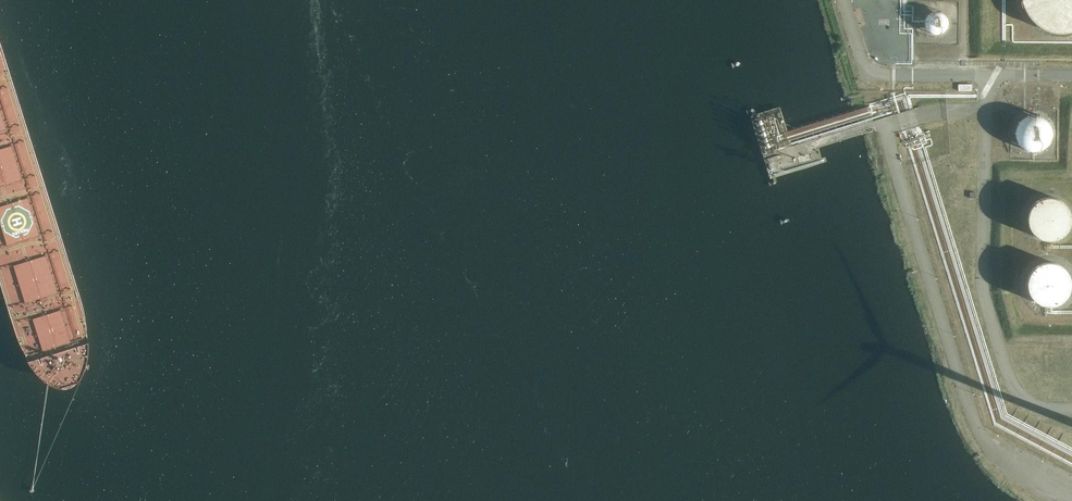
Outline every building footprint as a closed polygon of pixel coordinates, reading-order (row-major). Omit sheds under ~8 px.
[(1022,1),(1023,2),(1023,4),(1023,5),(1025,9),(1026,12),(1027,14),(1028,16),(1030,19),(1032,20),(1033,22),(1036,24),(1039,26),(1041,28),(1043,29),(1046,30),(1048,31),(1050,32),(1054,33),(1057,33),(1060,33),(1062,33),(1065,33),(1069,33),(1071,32),(1071,0),(1022,0),(1022,1)] [(928,15),(927,16),(926,17),(926,18),(925,19),(925,20),(925,21),(925,22),(925,24),(925,25),(925,26),(926,27),(926,28),(927,30),(928,31),(929,31),(930,32),(931,33),(932,34),(933,34),(935,35),(937,35),(938,35),(939,34),(940,34),(942,34),(943,33),(944,32),(945,32),(946,30),(947,29),(947,28),(948,27),(948,26),(949,24),(949,23),(949,22),(949,21),(948,19),(947,17),(946,15),(945,14),(943,13),(942,12),(940,11),(939,11),(937,11),(935,11),(934,11),(932,12),(931,13),(930,13),(929,14),(928,15)] [(1051,141),(1051,140),(1052,138),(1052,137),(1052,136),(1052,134),(1052,132),(1052,130),(1052,129),(1052,128),(1051,127),(1051,125),(1050,124),(1049,123),(1048,121),(1046,120),(1045,119),(1044,118),(1042,116),(1040,116),(1038,115),(1036,115),(1033,115),(1032,115),(1029,115),(1028,116),(1026,116),(1025,117),(1023,118),(1022,119),(1020,121),(1019,122),(1018,124),(1017,125),(1017,126),(1016,127),(1016,129),(1016,130),(1015,131),(1015,133),(1015,134),(1015,135),(1016,137),(1016,138),(1017,140),(1017,141),(1018,143),(1019,144),(1020,145),(1021,147),(1022,148),(1023,149),(1025,149),(1026,150),(1028,151),(1029,151),(1031,152),(1033,152),(1035,152),(1036,152),(1038,151),(1040,151),(1041,150),(1043,150),(1044,149),(1045,148),(1046,147),(1048,146),(1049,144),(1050,143),(1051,141)] [(811,159),(809,153),(797,156),(799,163),(811,159)] [(1029,223),(1029,224),(1029,225),(1029,226),(1030,228),(1031,230),(1032,232),(1033,233),(1034,234),(1035,235),(1037,237),(1039,238),(1041,239),(1043,240),(1045,240),(1047,241),(1049,241),(1050,241),(1053,241),(1055,240),(1057,239),(1059,239),(1061,238),(1063,236),(1064,235),(1065,234),(1067,232),(1068,231),(1068,230),(1069,228),(1070,226),(1071,224),(1071,222),(1071,220),(1071,219),(1071,218),(1071,216),(1070,215),(1070,214),(1070,212),(1069,210),(1068,209),(1067,207),(1066,206),(1065,205),(1063,203),(1061,201),(1060,201),(1057,200),(1056,199),(1054,199),(1052,198),(1051,198),(1048,198),(1046,198),(1045,199),(1042,199),(1040,200),(1038,202),(1036,203),(1034,204),(1033,206),(1032,208),(1030,210),(1030,212),(1029,212),(1029,214),(1028,216),(1028,217),(1028,218),(1028,220),(1028,221),(1028,223),(1029,223)] [(1069,291),(1070,288),(1070,287),(1070,286),(1071,284),(1071,283),(1070,282),(1070,280),(1070,279),(1069,277),(1069,275),(1068,274),(1068,273),(1067,271),(1066,270),(1064,268),(1063,267),(1060,265),(1059,265),(1057,264),(1054,263),(1052,262),(1050,262),(1048,262),(1046,263),(1044,263),(1041,264),(1039,265),(1038,266),(1036,267),(1034,269),(1033,270),(1031,272),(1030,274),(1029,277),(1028,278),(1028,279),(1028,281),(1028,283),(1028,284),(1028,285),(1028,287),(1028,289),(1029,290),(1029,292),(1031,294),(1032,296),(1033,298),(1034,299),(1036,301),(1038,302),(1039,302),(1041,303),(1042,304),(1045,305),(1046,305),(1049,305),(1051,305),(1053,305),(1055,304),(1057,304),(1058,303),(1060,302),(1062,301),(1063,300),(1064,299),(1066,297),(1067,296),(1067,295),(1068,294),(1069,292),(1069,291)]
